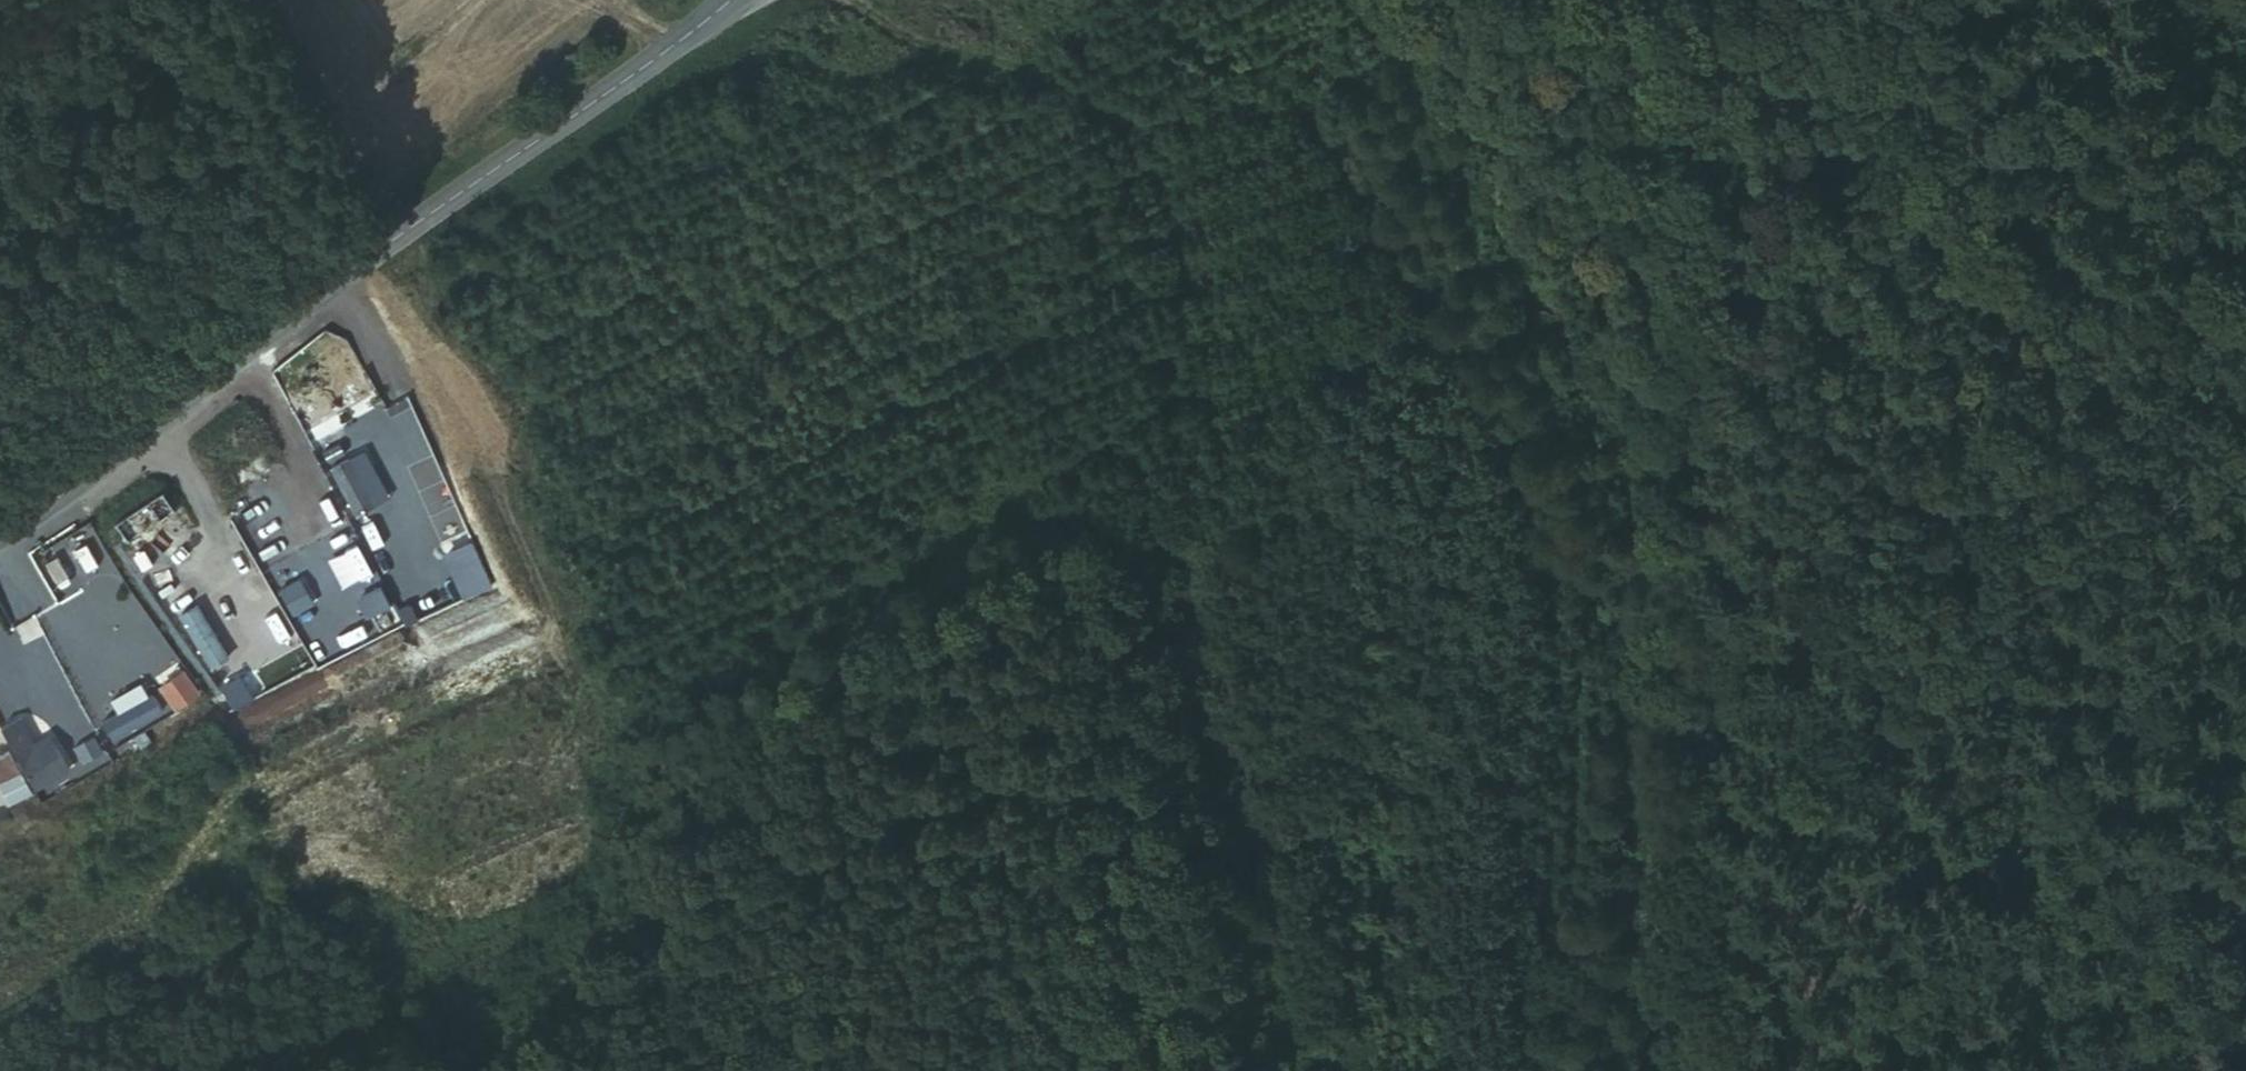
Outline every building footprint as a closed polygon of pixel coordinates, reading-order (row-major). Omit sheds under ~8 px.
[(145,706),(165,694),(140,654),(120,666),(145,706)] [(18,725),(1,733),(23,780),(35,796),(67,780),(51,746),(33,755),(18,725)] [(0,762),(0,787),(19,778),(9,757),(0,762)]
